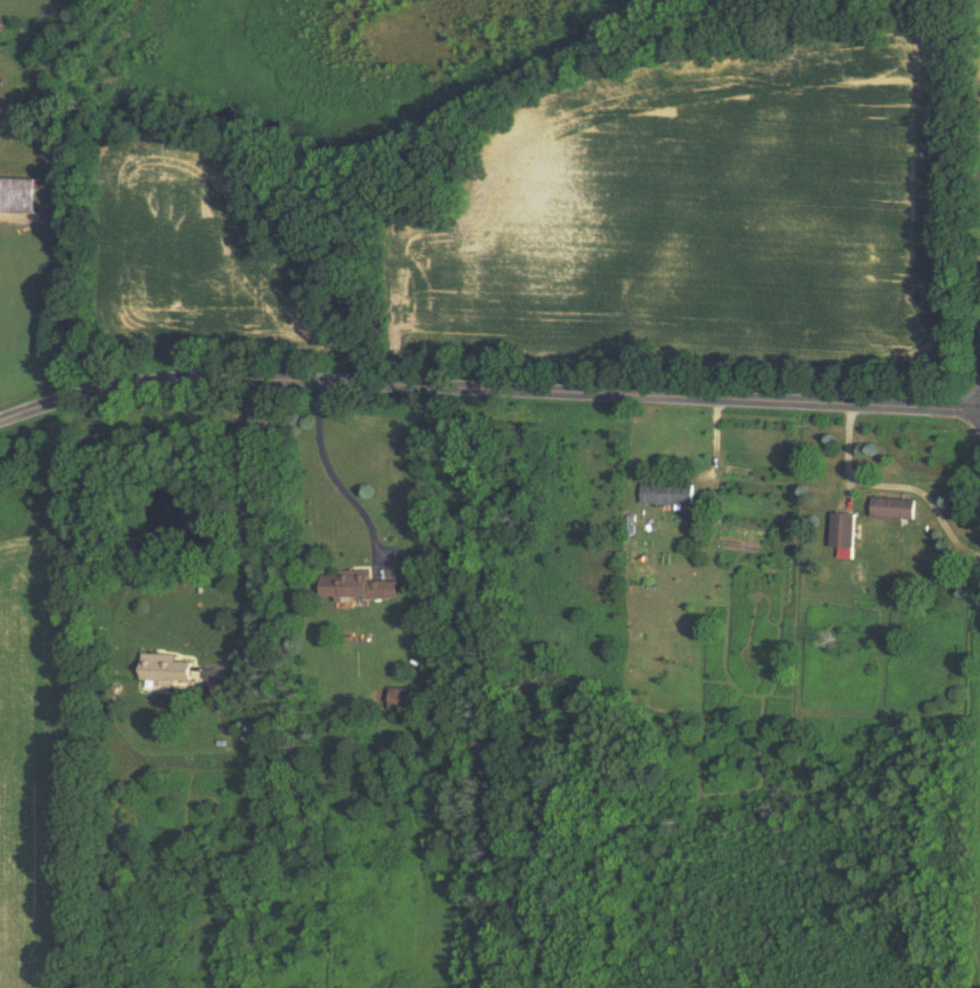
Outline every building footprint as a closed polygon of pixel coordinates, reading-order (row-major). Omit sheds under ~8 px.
[(36,213),(36,179),(0,178),(0,213),(36,213)] [(693,483),(643,482),(642,503),(692,505),(693,483)] [(913,520),(915,500),(873,498),(872,517),(913,520)] [(830,548),(838,548),(838,558),(853,559),(854,514),(831,513),(830,548)] [(367,570),(337,570),(337,598),(386,598),(386,581),(367,581),(367,570)] [(174,662),(174,654),(142,654),(141,680),(190,681),(191,662),(174,662)] [(412,710),(413,688),(388,688),(388,710),(412,710)]
